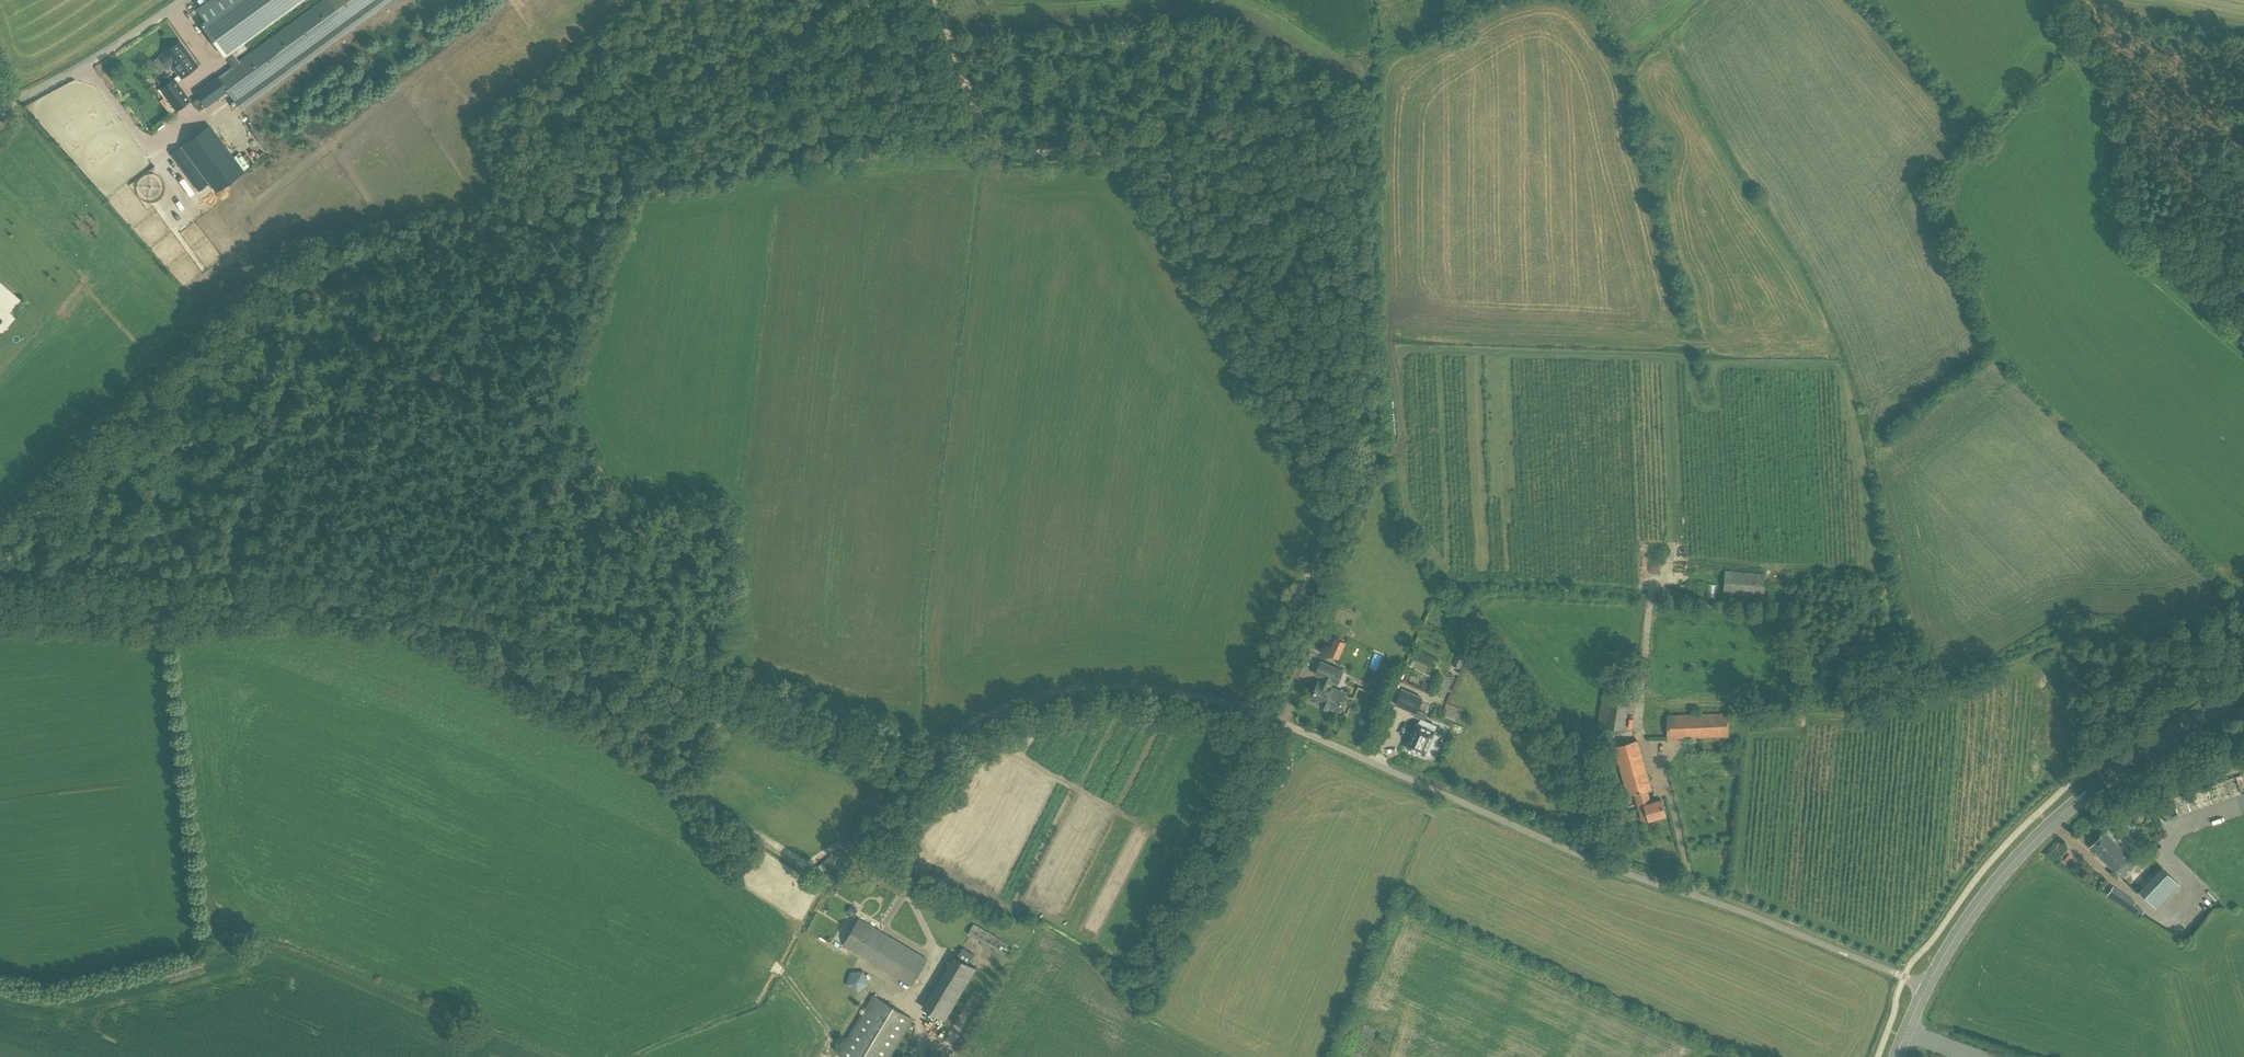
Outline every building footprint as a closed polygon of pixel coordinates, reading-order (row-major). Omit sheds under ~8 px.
[(217,78),(240,109),(390,0),(325,0),(239,62),(232,51),(302,0),(210,0),(197,9),(206,21),(201,25),(232,67),(217,78)] [(171,64),(179,75),(174,78),(160,88),(176,110),(190,100),(176,81),(180,78),(181,78),(198,66),(180,41),(159,56),(167,67),(171,64)] [(232,147),(256,129),(249,119),(224,137),(232,147)] [(209,125),(182,145),(210,182),(216,192),(243,171),(209,125)] [(210,182),(182,145),(171,153),(199,190),(210,182)] [(1763,597),(1765,574),(1725,570),(1723,593),(1763,597)] [(1715,594),(1715,580),(1706,580),(1706,594),(1715,594)] [(1329,653),(1328,655),(1338,659),(1342,652),(1346,642),(1335,638),(1329,653)] [(1311,664),(1312,660),(1314,661),(1317,647),(1309,645),(1305,662),(1311,664)] [(1408,666),(1429,676),(1438,657),(1417,647),(1408,666)] [(1459,650),(1453,663),(1461,667),(1467,653),(1459,650)] [(1321,662),(1315,674),(1322,677),(1320,683),(1318,682),(1311,698),(1322,703),(1321,705),(1327,708),(1328,706),(1338,710),(1345,694),(1329,687),(1332,681),(1337,683),(1342,671),(1321,662)] [(1604,685),(1598,725),(1622,729),(1629,689),(1604,685)] [(1422,698),(1402,689),(1395,704),(1415,713),(1414,716),(1421,720),(1419,724),(1418,724),(1417,724),(1418,725),(1408,747),(1407,747),(1407,748),(1408,748),(1424,755),(1424,756),(1425,755),(1425,754),(1425,753),(1430,755),(1439,736),(1434,734),(1435,732),(1435,731),(1434,731),(1436,726),(1425,721),(1427,715),(1417,710),(1422,698)] [(1667,739),(1728,736),(1728,713),(1667,715),(1667,739)] [(1666,815),(1661,797),(1650,801),(1647,791),(1651,789),(1637,740),(1614,747),(1628,796),(1634,794),(1642,821),(1648,820),(1649,820),(1666,815)] [(1286,772),(1290,759),(1278,755),(1273,768),(1286,772)] [(1689,763),(1690,775),(1711,774),(1711,763),(1689,763)] [(2157,804),(2164,821),(2243,793),(2243,774),(2157,804)] [(871,807),(887,799),(882,790),(866,798),(871,807)] [(2136,839),(2142,845),(2154,833),(2148,827),(2136,839)] [(2121,878),(2136,863),(2104,832),(2089,848),(2121,878)] [(824,876),(839,864),(831,855),(817,868),(824,876)] [(2153,909),(2172,890),(2179,883),(2162,867),(2155,873),(2136,893),(2153,909)] [(2108,895),(2139,917),(2143,911),(2133,904),(2135,902),(2114,887),(2108,895)] [(912,986),(928,960),(860,918),(844,944),(912,986)] [(968,934),(1012,959),(1018,949),(974,924),(968,934)] [(954,955),(922,1007),(945,1021),(977,969),(954,955)] [(846,985),(858,992),(869,984),(864,970),(850,971),(846,985)] [(913,1019),(873,995),(837,1054),(842,1056),(890,1056),(913,1019)] [(2097,1053),(2105,1037),(2094,1031),(2086,1048),(2097,1053)]
